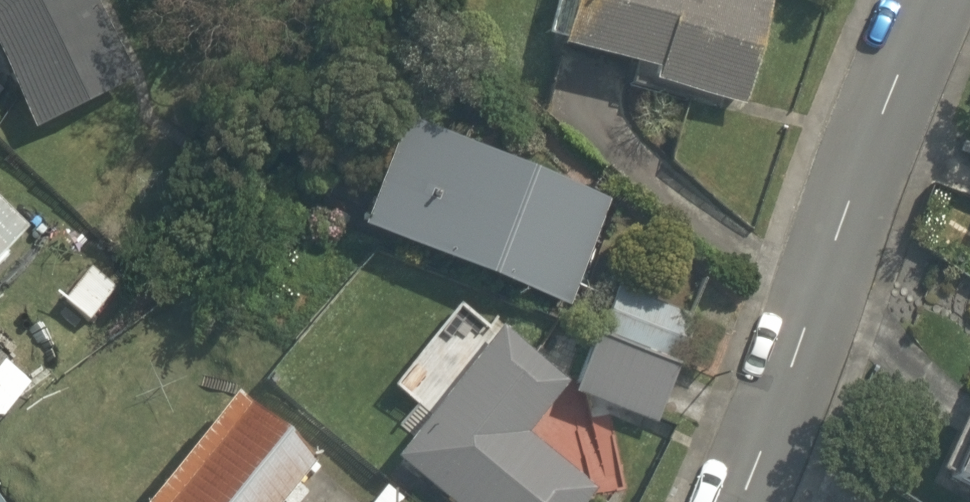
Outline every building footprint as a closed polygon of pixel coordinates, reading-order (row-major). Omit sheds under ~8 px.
[(32,146),(130,89),(109,0),(0,0),(0,96),(32,146)] [(737,127),(766,6),(742,0),(543,0),(530,52),(621,73),(615,98),(737,127)] [(609,206),(391,129),(350,243),(569,320),(609,206)] [(33,225),(0,194),(0,261),(33,225)] [(690,319),(601,294),(571,402),(659,427),(690,319)] [(485,339),(385,468),(429,501),(596,501),(609,486),(538,431),(562,399),(485,339)] [(231,399),(146,501),(287,501),(315,468),(231,399)] [(933,484),(969,501),(969,409),(933,484)]
